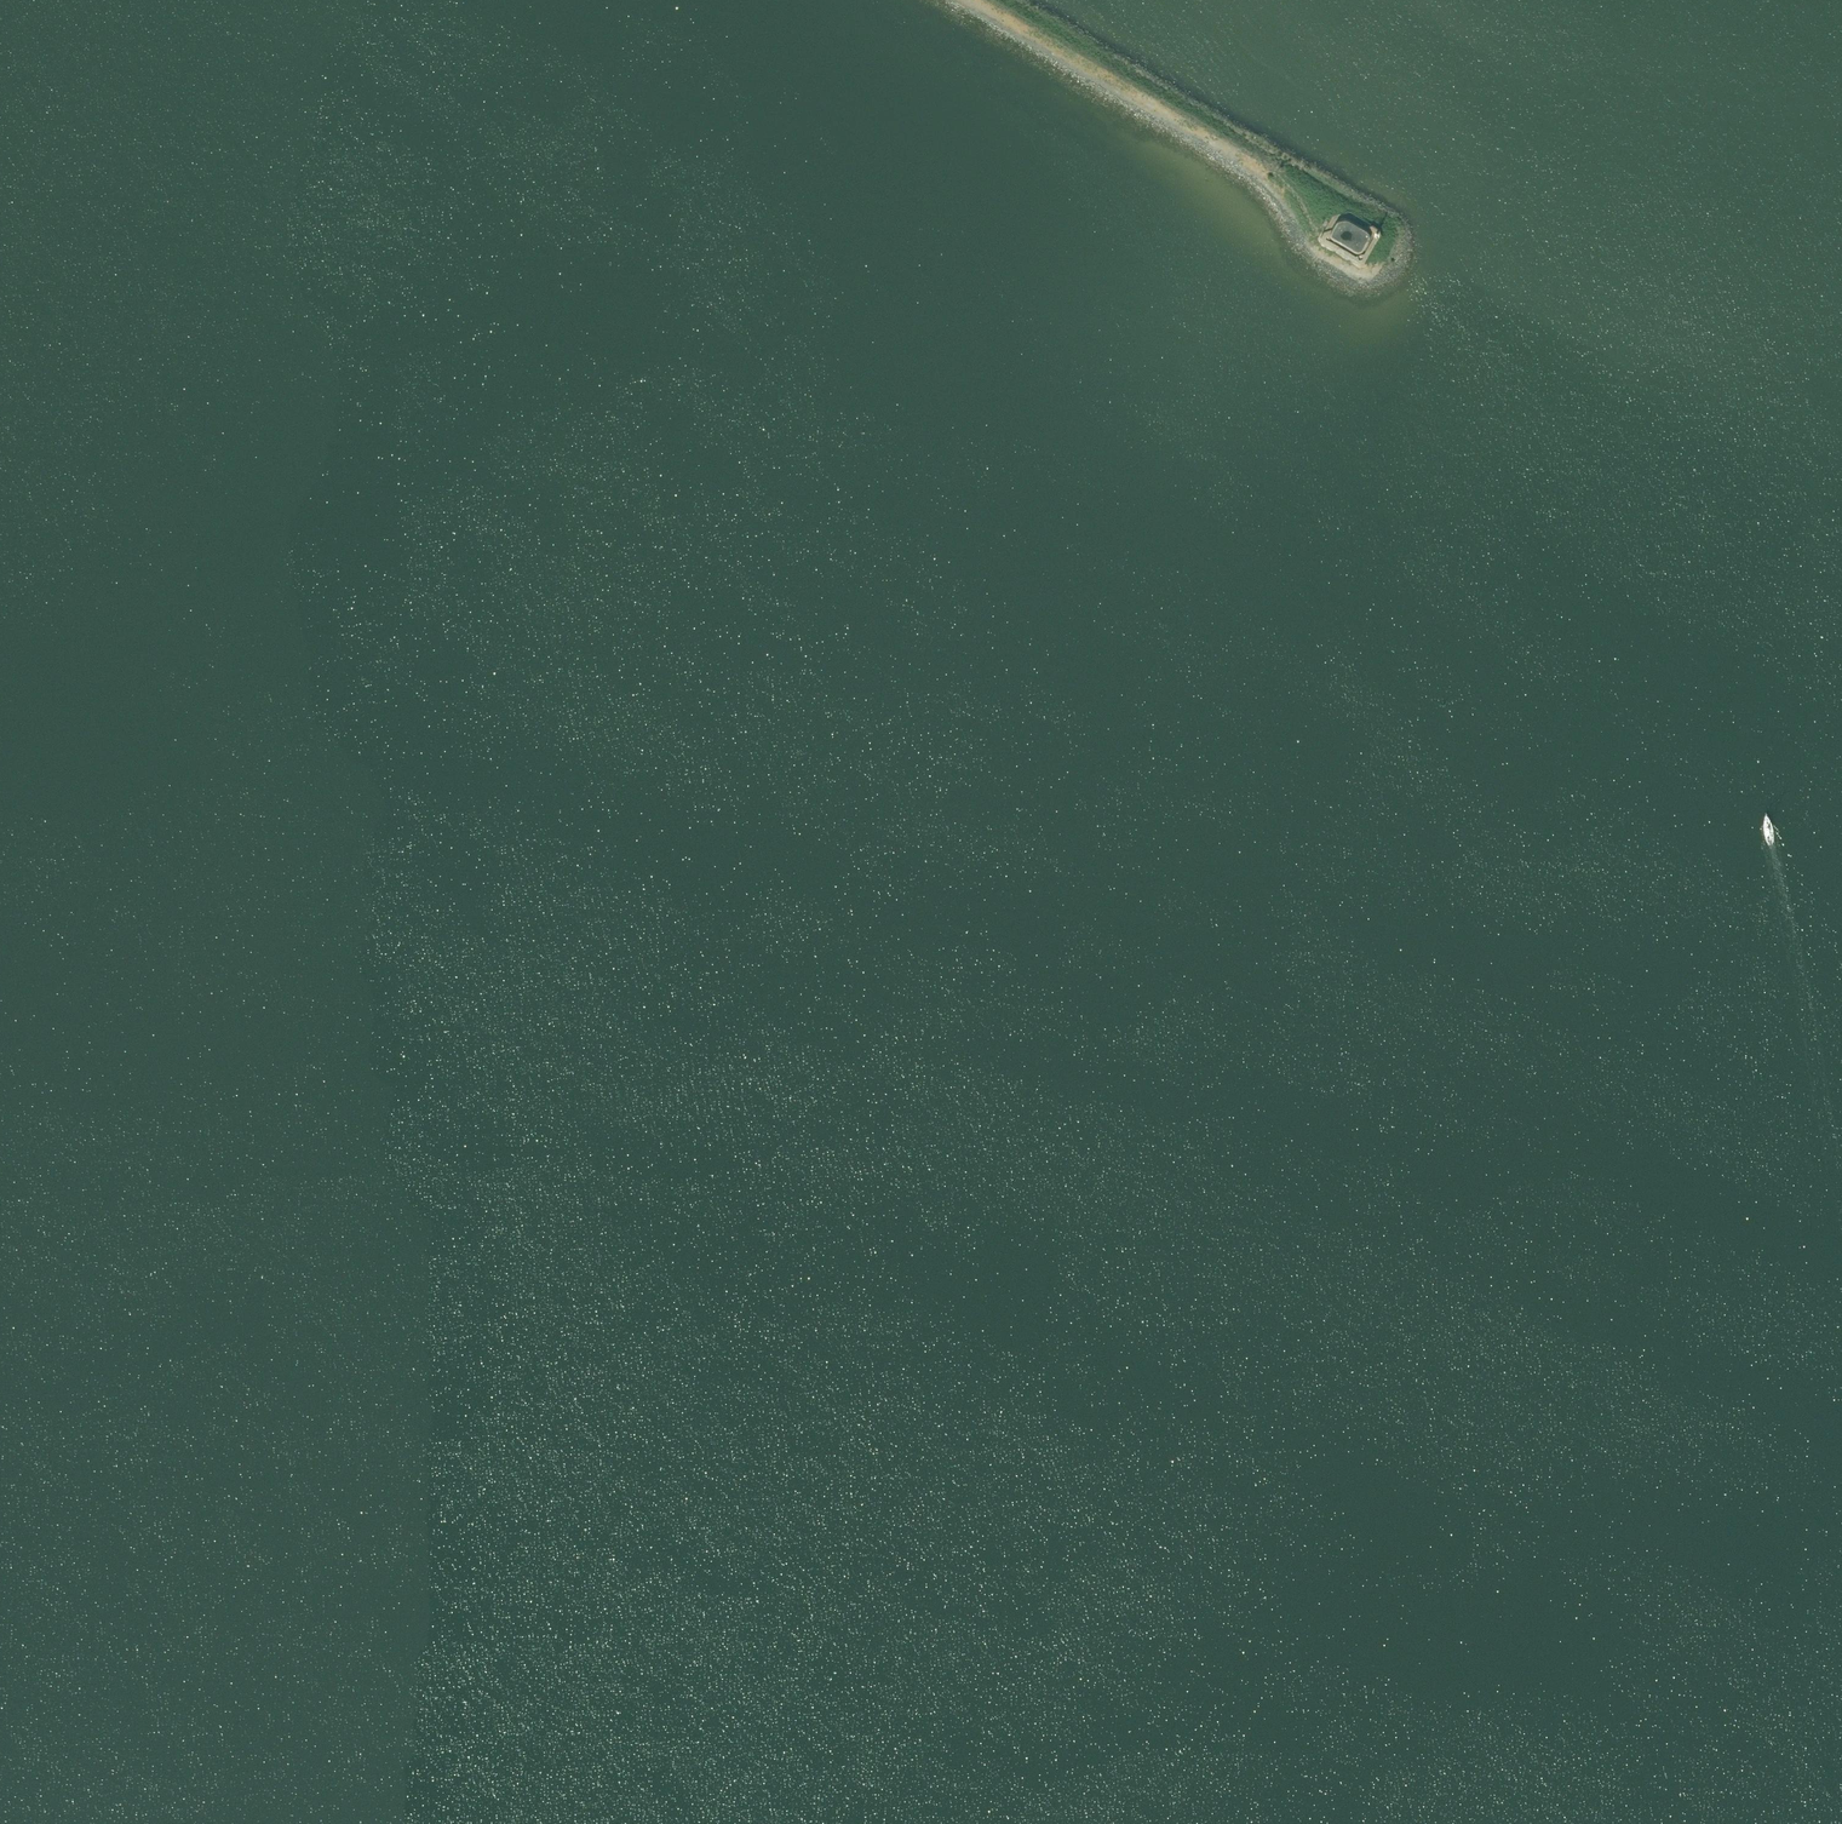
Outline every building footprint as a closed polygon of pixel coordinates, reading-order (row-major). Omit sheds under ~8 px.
[(1341,207),(1319,244),(1363,270),(1385,233),(1341,207)]
